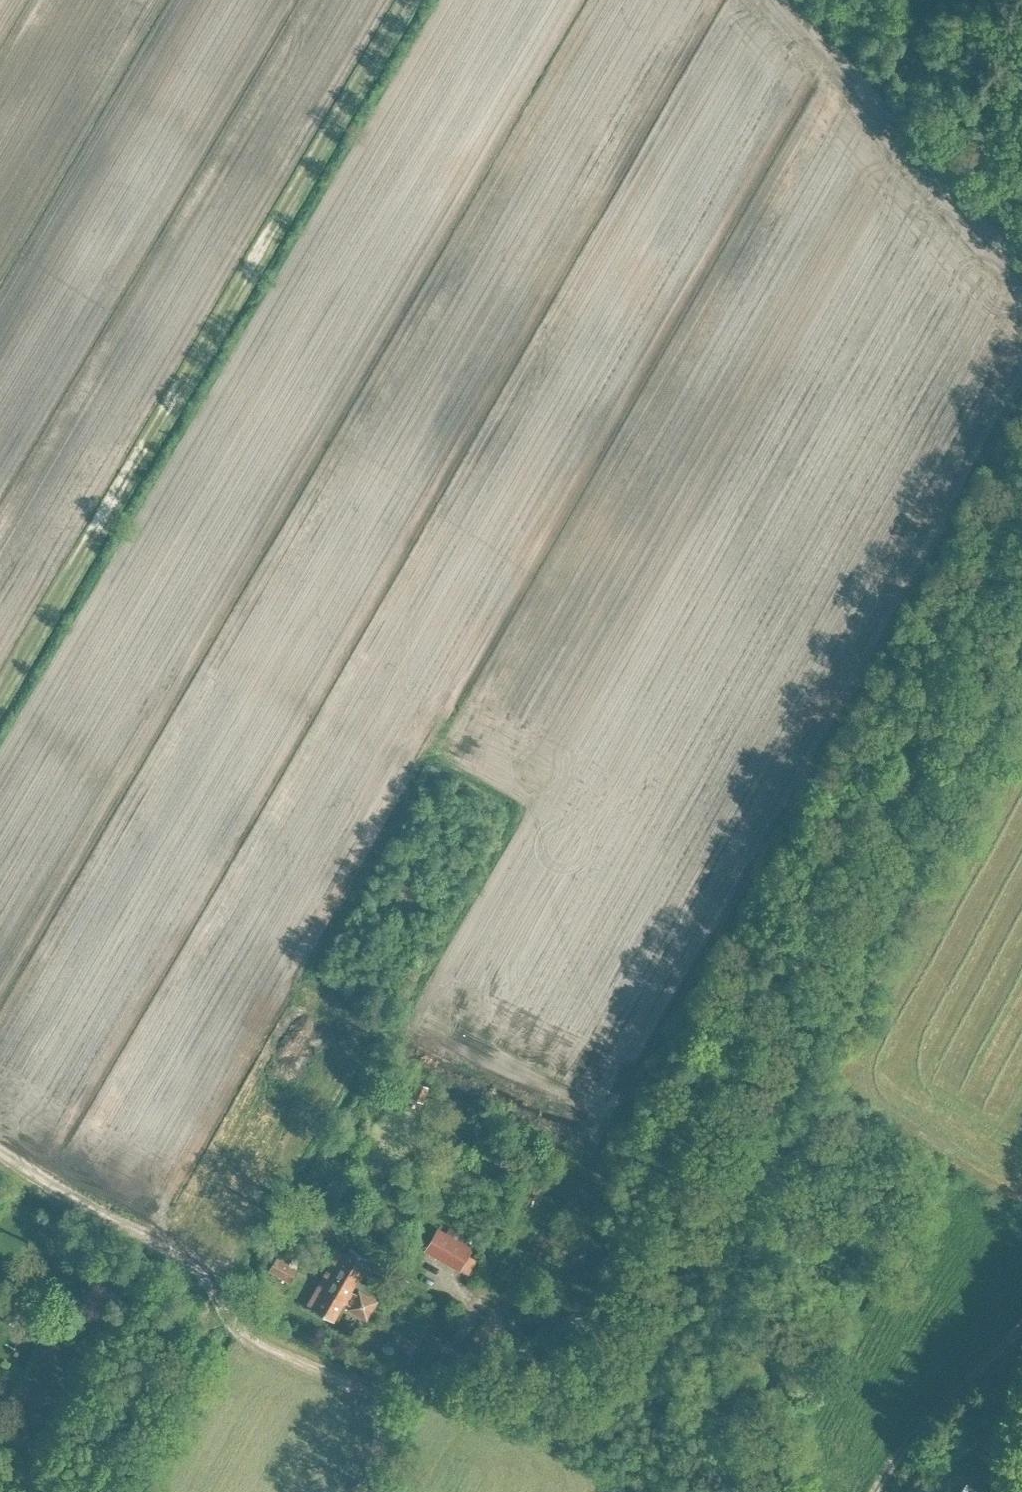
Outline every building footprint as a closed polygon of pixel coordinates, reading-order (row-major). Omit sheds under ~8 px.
[(429,1087),(417,1081),(410,1097),(423,1102),(429,1087)] [(470,1238),(450,1226),(446,1234),(438,1229),(424,1252),(459,1273),(461,1270),(468,1275),(477,1260),(469,1256),(473,1249),(466,1245),(470,1238)] [(369,1260),(350,1248),(346,1254),(341,1251),(310,1303),(316,1306),(314,1310),(333,1321),(344,1302),(350,1305),(347,1310),(368,1322),(380,1301),(359,1289),(356,1294),(350,1291),(369,1260)] [(269,1270),(290,1283),(299,1269),(277,1256),(269,1270)] [(21,1312),(8,1305),(1,1319),(14,1325),(21,1312)]
